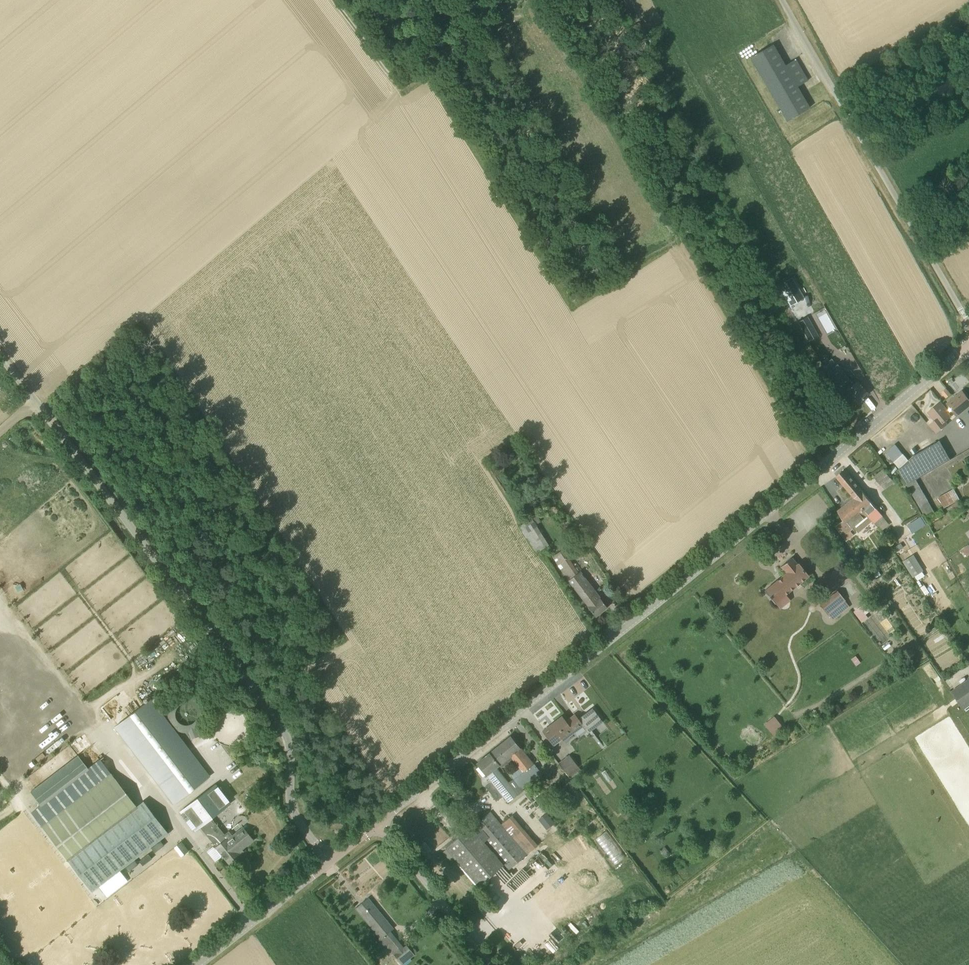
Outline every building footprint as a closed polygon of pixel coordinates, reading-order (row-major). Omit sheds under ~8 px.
[(809,108),(797,87),(808,81),(795,60),(785,66),(773,45),(751,57),(788,121),(809,108)] [(778,285),(790,306),(804,298),(792,277),(778,285)] [(820,316),(827,329),(834,325),(827,312),(820,316)] [(858,404),(868,395),(857,382),(852,386),(841,373),(836,377),(858,404)] [(947,397),(951,394),(946,389),(942,392),(947,397)] [(965,410),(968,407),(968,399),(962,391),(954,397),(965,410)] [(954,397),(946,404),(957,416),(965,410),(954,397)] [(930,425),(937,433),(947,424),(945,421),(951,417),(943,407),(944,407),(941,403),(929,412),(932,417),(933,416),(936,420),(930,425)] [(907,485),(916,480),(951,460),(940,440),(914,456),(909,460),(895,444),(886,452),(899,468),(897,470),(906,485),(907,485)] [(884,469),(874,477),(877,481),(880,485),(881,485),(891,478),(884,469)] [(858,504),(873,521),(875,523),(883,516),(876,508),(845,470),(837,476),(855,498),(850,502),(854,507),(858,504)] [(926,518),(935,513),(916,480),(907,485),(926,518)] [(944,508),(960,499),(954,489),(938,498),(944,508)] [(957,501),(947,508),(954,519),(965,512),(957,501)] [(858,533),(873,521),(858,504),(854,507),(850,502),(838,512),(844,520),(836,526),(847,541),(854,535),(850,530),(853,527),(858,533)] [(926,518),(930,524),(945,515),(942,509),(926,518)] [(921,516),(915,520),(920,529),(926,525),(921,517),(921,516)] [(531,518),(524,524),(519,527),(536,554),(549,545),(531,518)] [(581,540),(569,548),(573,555),(586,547),(581,540)] [(595,616),(607,607),(596,593),(594,595),(584,582),(586,580),(579,572),(578,573),(562,549),(552,556),(568,580),(589,607),(588,607),(595,616)] [(924,570),(914,555),(903,562),(914,577),(924,570)] [(775,604),(809,576),(799,564),(797,565),(792,559),(781,567),(787,574),(765,592),(775,604)] [(820,606),(828,616),(846,601),(838,592),(820,606)] [(846,601),(828,616),(832,621),(850,606),(846,601)] [(852,610),(861,622),(867,617),(859,606),(852,610)] [(584,676),(567,688),(573,697),(590,685),(584,676)] [(963,709),(968,705),(968,679),(951,692),(963,709)] [(115,727),(174,804),(209,777),(150,700),(115,727)] [(570,718),(577,728),(582,725),(588,732),(603,721),(592,707),(580,716),(581,718),(579,720),(574,714),(570,718)] [(572,731),(573,732),(577,728),(570,718),(566,721),(562,716),(543,731),(554,745),(572,731)] [(779,731),(778,729),(782,726),(776,718),(771,722),(769,720),(764,724),(773,736),(779,731)] [(489,753),(499,765),(510,756),(523,772),(514,779),(519,785),(526,779),(528,783),(541,773),(511,736),(489,753)] [(496,767),(499,765),(489,753),(477,763),(492,782),(485,787),(497,801),(503,796),(508,802),(515,796),(511,791),(514,789),(496,767)] [(41,804),(89,768),(79,754),(31,791),(41,804)] [(579,767),(570,755),(559,763),(568,775),(579,767)] [(41,825),(92,892),(96,889),(101,885),(107,881),(120,871),(126,866),(169,833),(144,801),(137,807),(110,772),(41,825)] [(210,819),(230,804),(228,802),(229,801),(218,786),(217,787),(215,784),(180,812),(182,814),(181,815),(192,829),(193,829),(195,831),(200,827),(210,819)] [(637,817),(636,816),(641,813),(634,803),(630,806),(628,804),(619,810),(628,823),(637,817)] [(479,886),(504,865),(508,870),(537,846),(512,816),(501,825),(497,820),(497,819),(491,812),(472,827),(471,826),(446,847),(479,886)] [(554,823),(546,813),(538,819),(546,830),(554,823)] [(215,862),(222,857),(223,858),(224,857),(229,863),(240,855),(238,852),(246,845),(253,839),(248,833),(243,827),(233,836),(227,841),(223,835),(210,819),(200,827),(216,847),(208,853),(215,862)] [(663,849),(661,851),(665,856),(669,852),(665,847),(663,849)] [(382,878),(391,871),(372,850),(351,869),(365,883),(370,878),(367,875),(363,878),(361,875),(365,870),(370,875),(375,871),(382,878)] [(404,948),(390,931),(393,929),(370,901),(368,898),(364,901),(355,908),(402,964),(414,954),(406,945),(404,948)]
